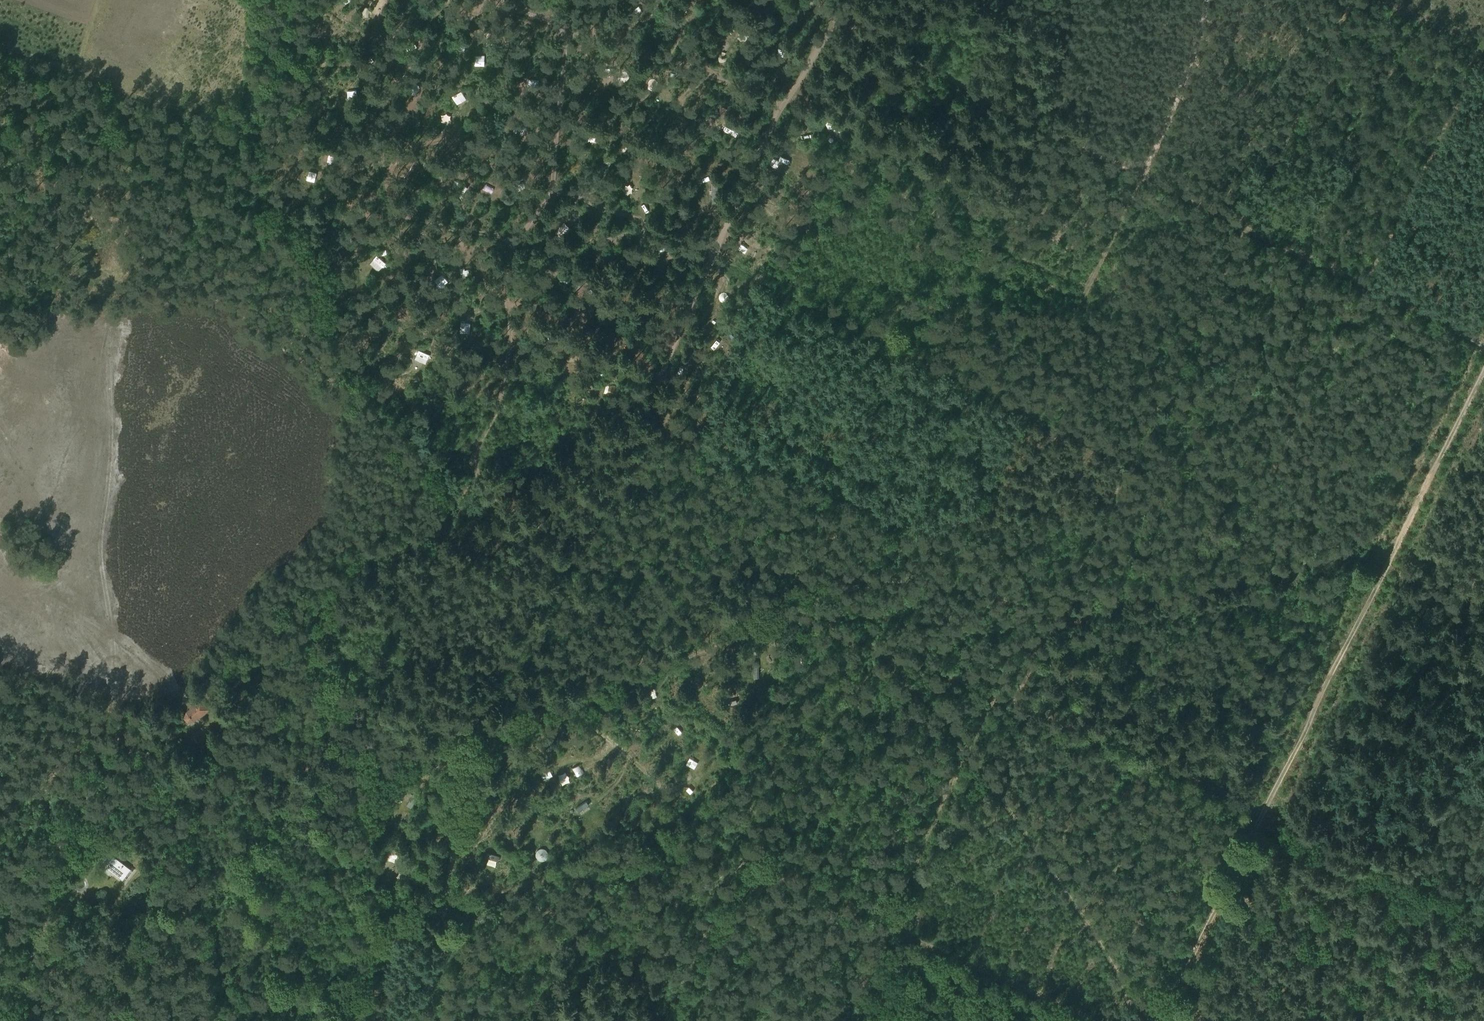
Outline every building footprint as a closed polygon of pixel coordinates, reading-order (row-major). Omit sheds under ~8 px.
[(636,2),(631,12),(637,15),(642,6),(636,2)] [(417,91),(418,81),(410,81),(409,91),(417,91)] [(452,94),(456,103),(470,96),(466,87),(452,94)] [(570,215),(578,220),(583,211),(575,206),(570,215)] [(622,235),(626,230),(621,225),(617,230),(622,235)] [(379,253),(371,262),(380,269),(387,261),(379,253)] [(471,310),(460,316),(464,325),(475,319),(471,310)] [(671,439),(673,446),(681,443),(679,437),(671,439)] [(763,660),(771,656),(765,647),(758,652),(763,660)] [(186,711),(184,718),(186,722),(193,721),(197,718),(197,719),(210,709),(200,698),(195,702),(194,702),(189,706),(190,708),(186,711)] [(673,732),(678,737),(684,731),(679,726),(673,732)] [(687,760),(694,767),(699,761),(692,754),(687,760)] [(577,764),(570,767),(575,776),(581,773),(577,764)] [(486,848),(486,858),(495,858),(495,849),(486,848)] [(547,859),(547,848),(538,848),(538,858),(547,859)] [(112,855),(104,866),(122,879),(130,868),(112,855)]
